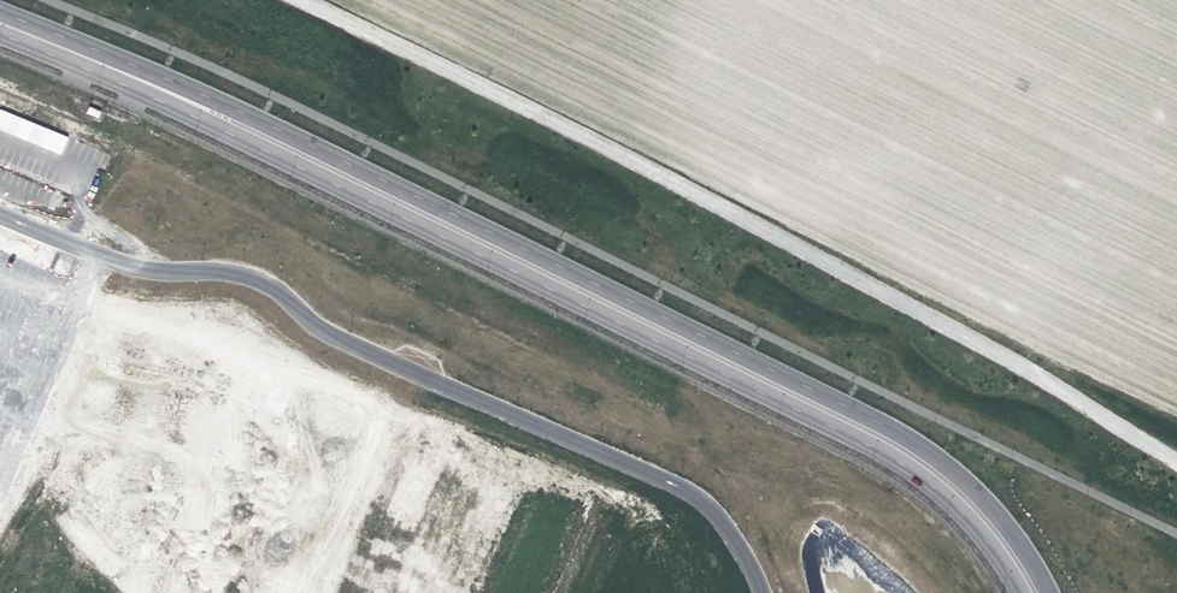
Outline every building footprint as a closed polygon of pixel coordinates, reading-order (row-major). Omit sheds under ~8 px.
[(68,139),(0,110),(0,190),(9,190),(9,201),(10,201),(20,179),(5,165),(74,195),(92,176),(94,172),(68,146),(68,139)]
